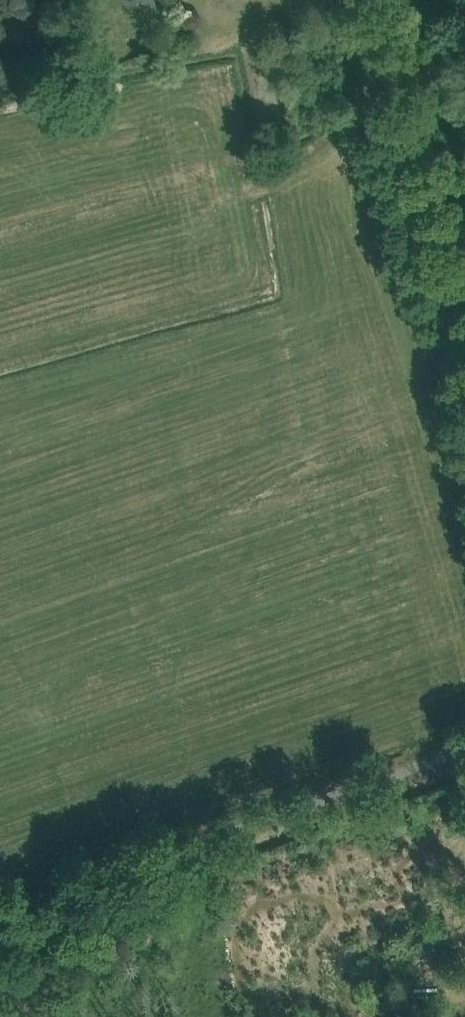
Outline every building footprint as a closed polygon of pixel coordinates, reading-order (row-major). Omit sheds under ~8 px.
[(143,10),(155,6),(153,0),(139,0),(143,10)]
